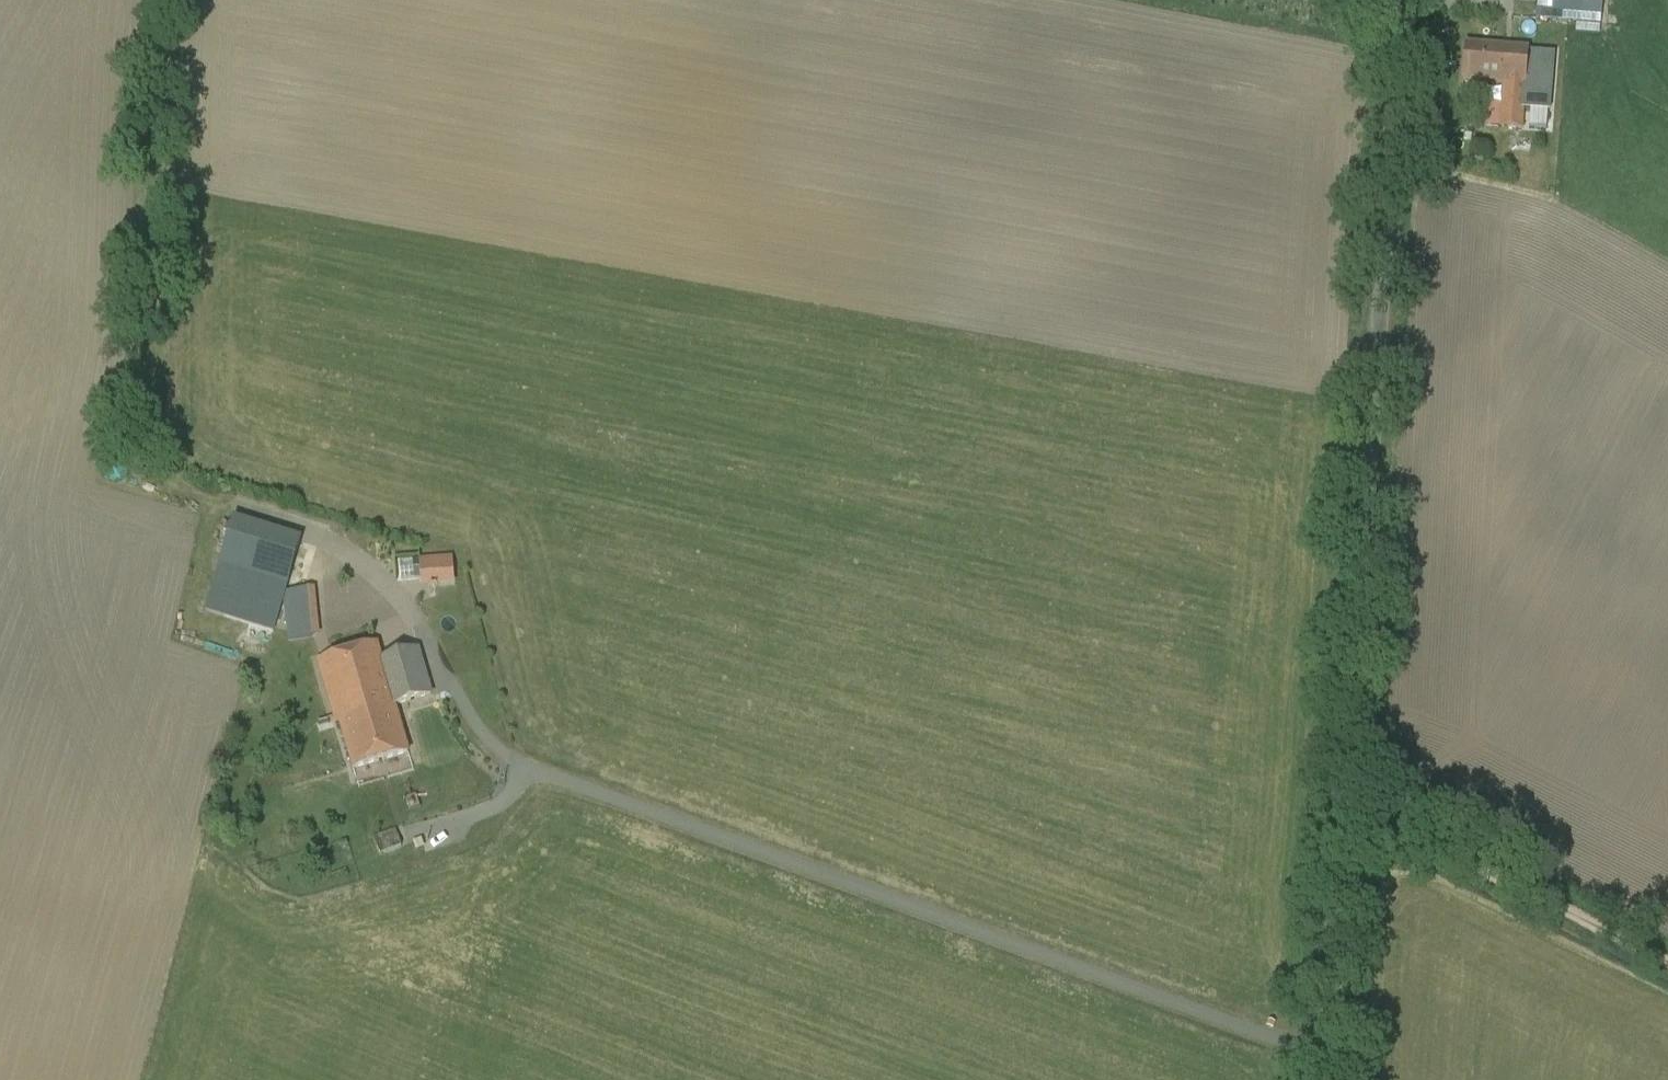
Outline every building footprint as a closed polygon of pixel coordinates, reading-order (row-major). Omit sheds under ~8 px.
[(1603,0),(1538,0),(1536,19),(1601,23),(1603,0)] [(1522,130),(1528,52),(1466,47),(1463,82),(1504,85),(1500,129),(1522,130)] [(288,591),(303,539),(234,518),(219,567),(205,612),(273,633),(288,591)] [(460,584),(459,555),(399,558),(400,579),(427,577),(427,586),(460,584)] [(339,722),(354,771),(408,755),(394,709),(431,698),(426,679),(389,690),(377,649),(356,655),(357,657),(343,661),(343,659),(319,666),(336,723),(339,722)]
